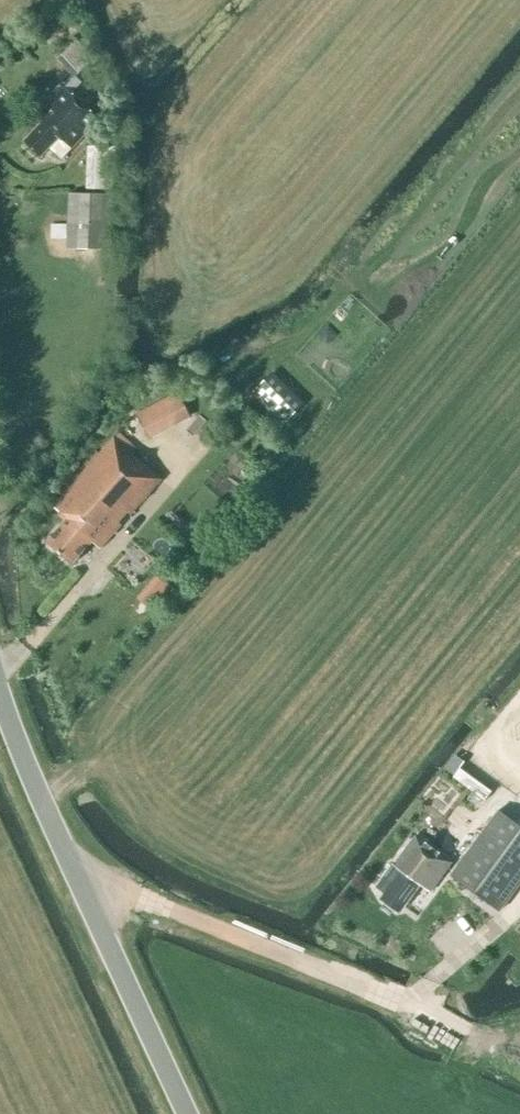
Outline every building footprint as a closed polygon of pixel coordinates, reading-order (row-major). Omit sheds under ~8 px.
[(95,59),(77,40),(62,54),(79,73),(95,59)] [(71,148),(98,120),(87,109),(98,97),(76,77),(38,117),(43,122),(24,142),(40,157),(59,137),(71,148)] [(115,190),(116,147),(88,146),(87,190),(115,190)] [(110,251),(112,195),(71,193),(68,249),(110,251)] [(271,375),(253,394),(286,426),(304,407),(271,375)] [(178,394),(136,414),(149,440),(191,419),(178,394)] [(130,514),(161,480),(114,438),(54,507),(67,519),(46,543),(72,565),(93,541),(100,548),(121,525),(118,522),(128,512),(130,514)] [(454,775),(464,763),(455,755),(445,768),(454,775)] [(500,912),(519,885),(519,825),(499,810),(450,876),(500,912)] [(453,854),(471,831),(456,820),(438,843),(453,854)] [(430,893),(452,863),(415,836),(394,866),(392,864),(376,887),(386,894),(382,900),(398,911),(418,884),(430,893)]
